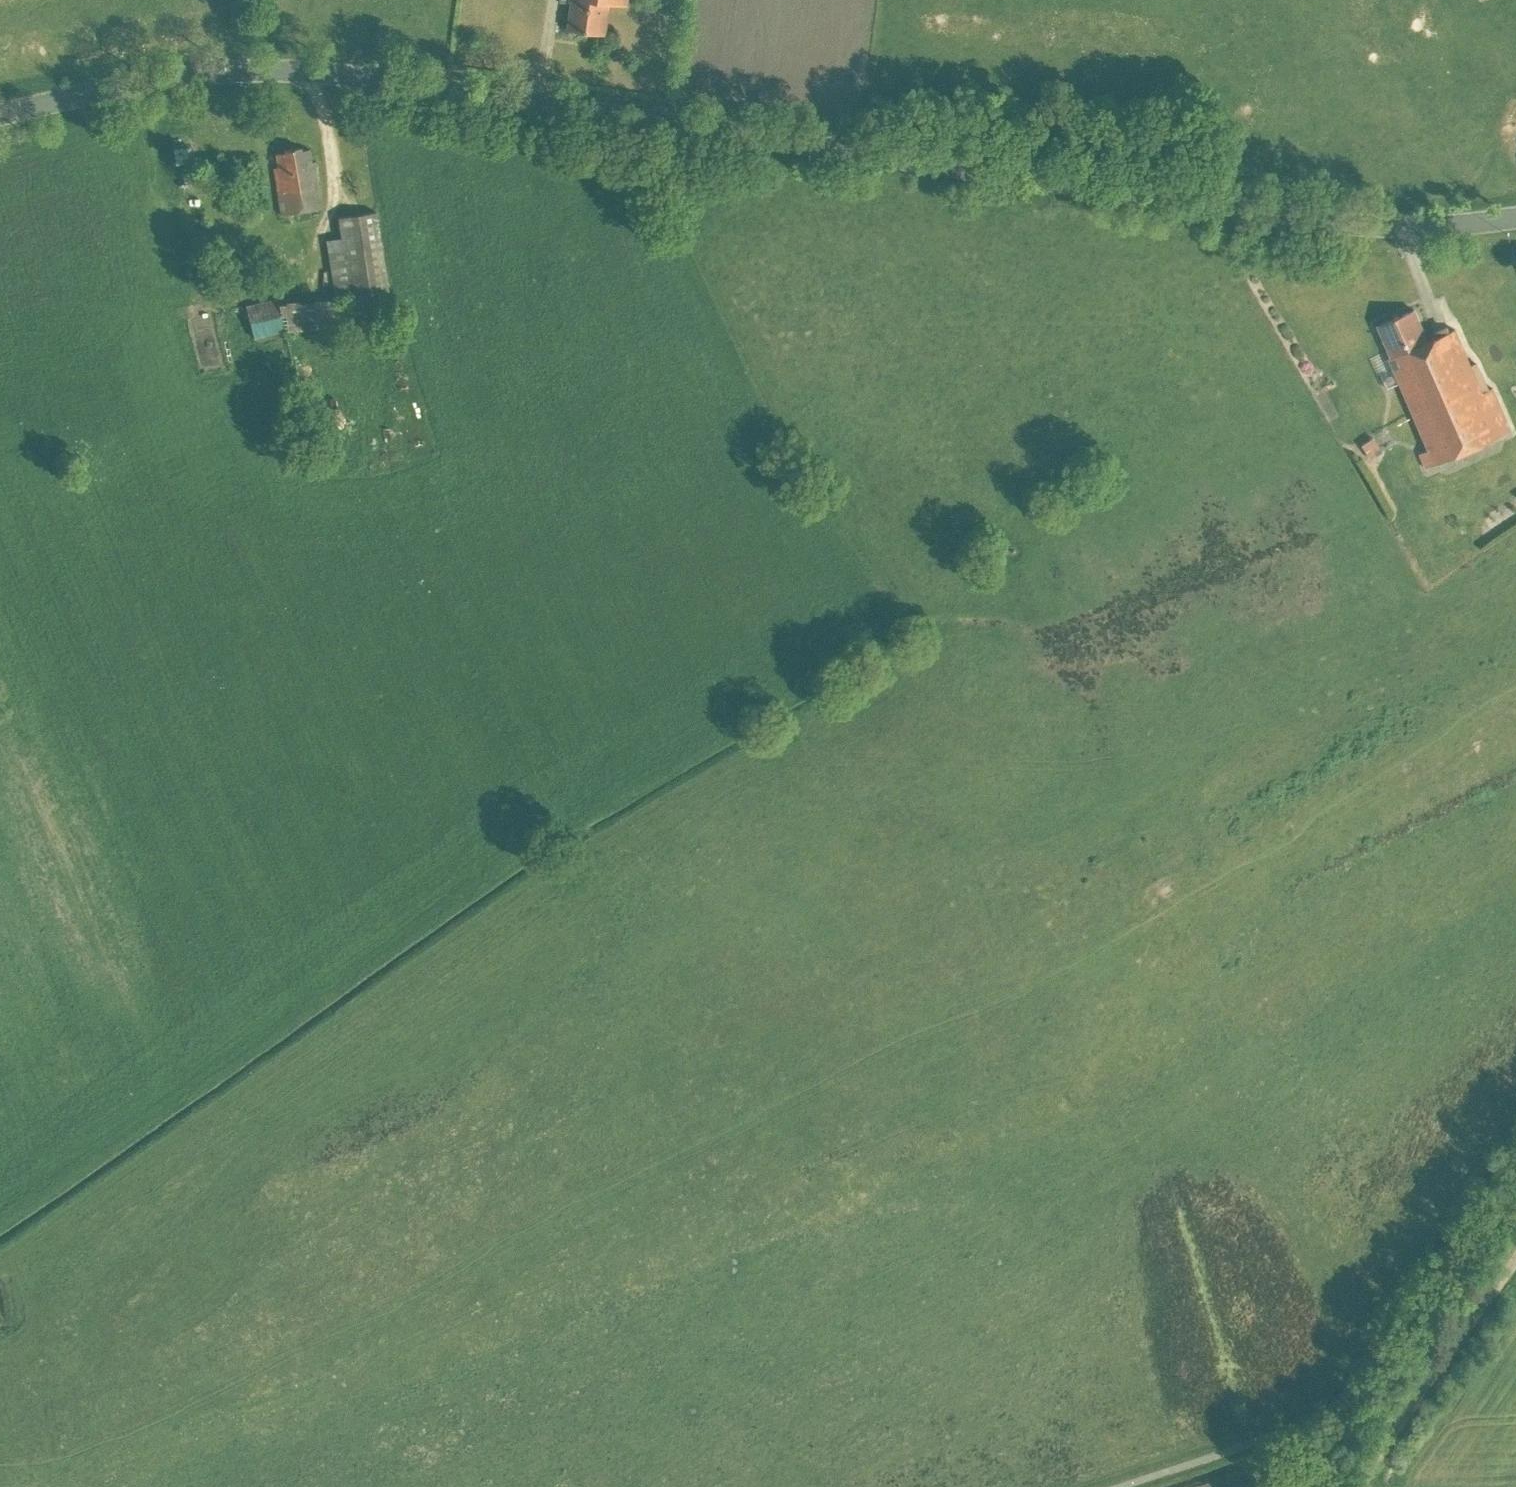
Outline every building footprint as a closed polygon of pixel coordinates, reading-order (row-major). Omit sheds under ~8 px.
[(570,1),(573,1),(569,29),(606,34),(611,3),(628,5),(629,0),(570,0),(570,1)] [(278,153),(283,214),(313,211),(307,150),(278,153)] [(388,289),(376,211),(337,217),(340,237),(325,239),(333,294),(349,291),(350,295),(388,289)] [(284,332),(347,325),(348,334),(367,332),(363,296),(300,302),(300,300),(277,302),(276,298),(245,305),(253,340),(284,332)] [(1391,356),(1389,357),(1429,449),(1420,453),(1426,468),(1511,431),(1492,388),(1482,392),(1455,329),(1428,341),(1414,309),(1378,325),(1391,356)] [(1367,462),(1381,451),(1370,436),(1356,447),(1367,462)]
